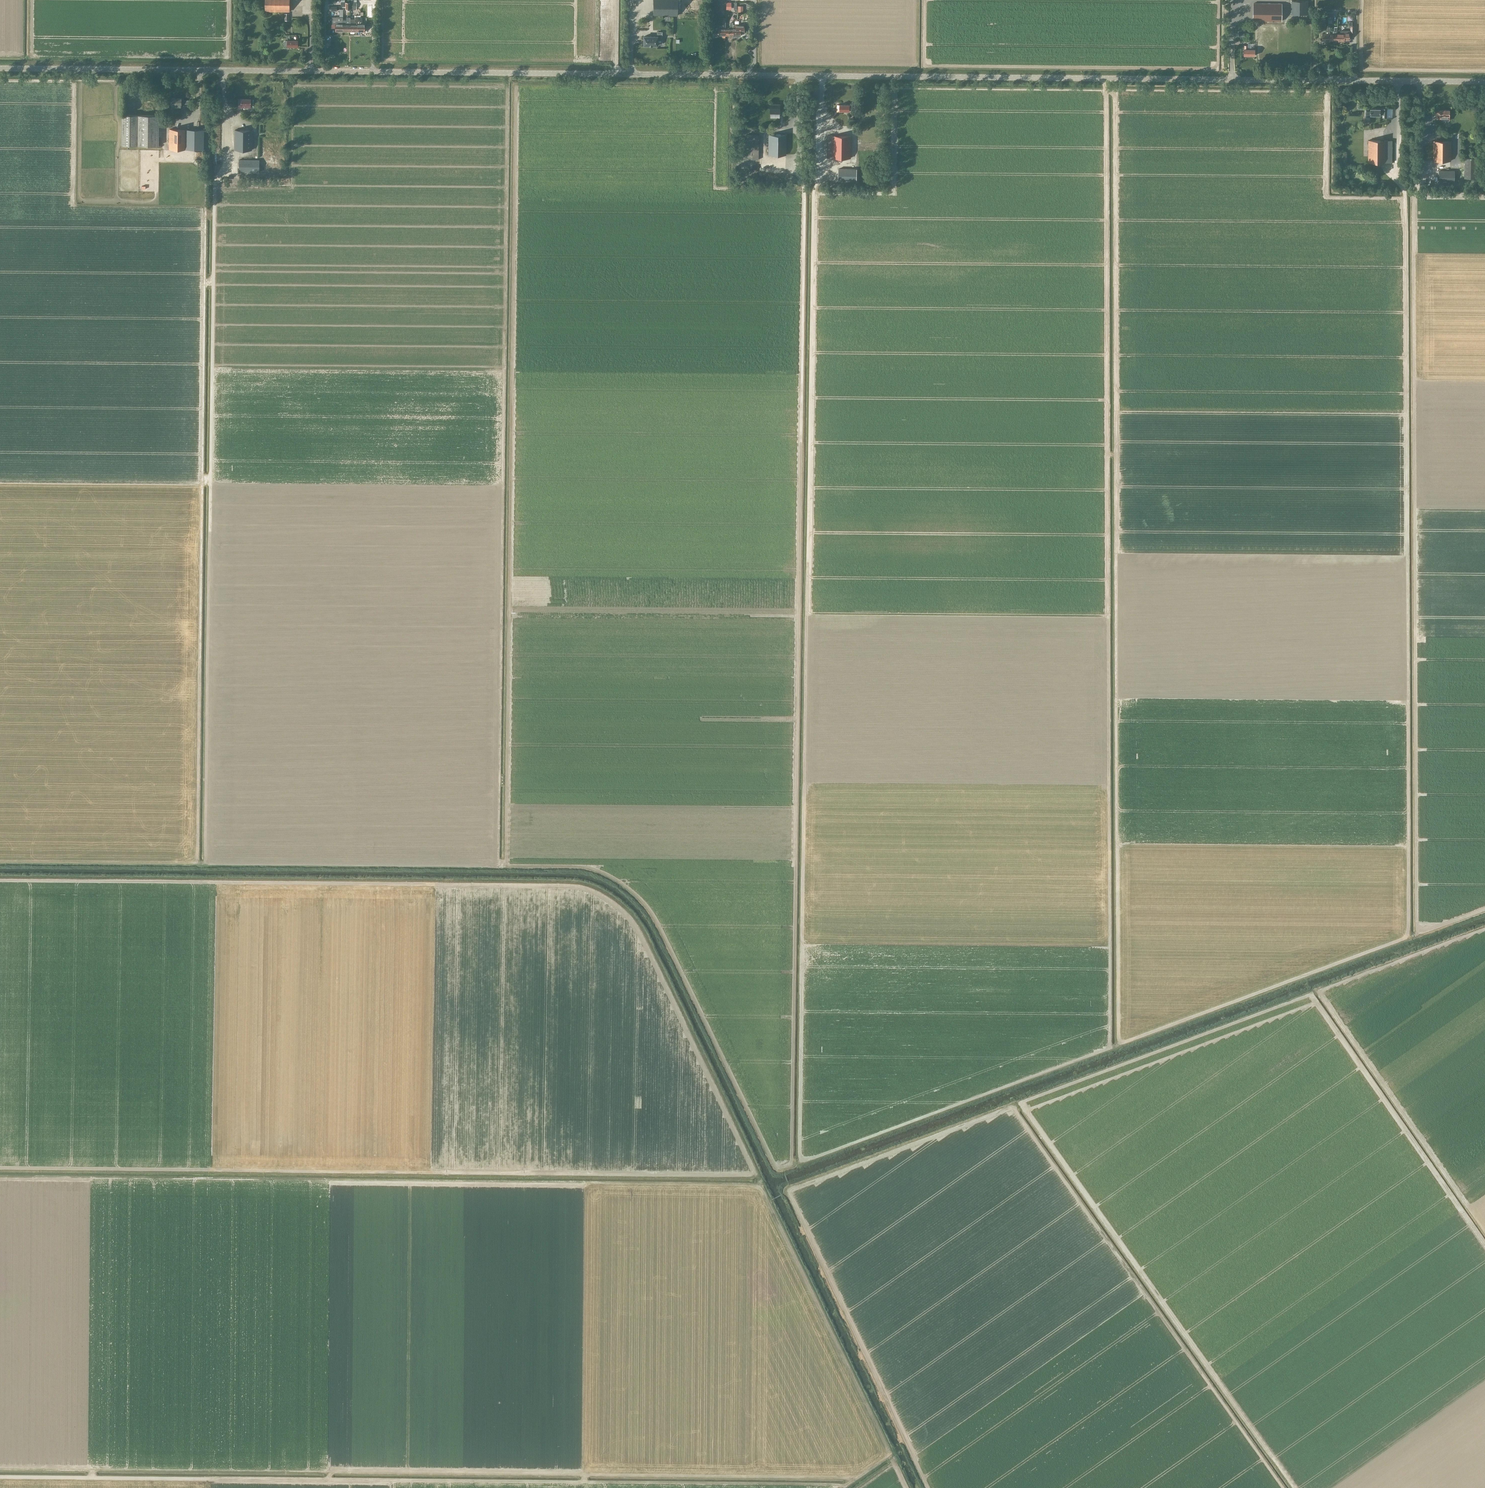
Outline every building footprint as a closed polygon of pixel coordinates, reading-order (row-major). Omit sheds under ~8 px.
[(289,0),(265,0),(265,11),(289,11),(289,0)] [(677,0),(653,0),(653,15),(677,15),(677,0)] [(1308,14),(1308,1),(1291,1),(1291,14),(1308,14)] [(1253,3),(1253,20),(1282,21),(1282,3),(1253,3)] [(726,21),(722,21),(722,24),(714,24),(714,32),(718,32),(718,36),(725,36),(725,28),(726,28),(726,21)] [(733,36),(740,36),(740,32),(744,33),(744,25),(733,25),(733,36)] [(1344,41),(1345,41),(1350,41),(1350,30),(1341,30),(1341,33),(1337,33),(1337,41),(1344,41)] [(657,36),(644,36),(644,45),(657,45),(657,39),(662,39),(662,32),(657,32),(657,36)] [(287,46),(298,46),(298,40),(298,36),(294,36),(294,40),(287,40),(286,40),(285,40),(284,41),(284,42),(284,44),(284,45),(285,46),(286,46),(287,46)] [(1255,55),(1255,49),(1248,49),(1248,45),(1244,45),(1244,49),(1244,55),(1255,55)] [(251,108),(251,99),(241,99),(238,99),(238,107),(251,108)] [(780,104),(771,103),(770,110),(771,110),(771,113),(780,113),(780,109),(783,109),(783,104),(780,104)] [(1374,117),(1374,115),(1383,115),(1383,118),(1387,118),(1387,108),(1383,108),(1383,109),(1380,109),(1370,109),(1370,110),(1366,110),(1366,111),(1365,111),(1365,117),(1373,117),(1374,117)] [(1449,118),(1449,110),(1440,110),(1437,110),(1437,118),(1449,118)] [(122,115),(122,145),(159,146),(159,115),(122,115)] [(204,149),(204,130),(170,129),(169,149),(204,149)] [(252,150),(252,130),(234,130),(234,150),(252,150)] [(758,160),(759,134),(747,134),(746,159),(758,160)] [(786,155),(786,135),(769,135),(768,154),(786,155)] [(834,136),(833,158),(851,158),(851,136),(834,136)] [(1384,162),(1385,140),(1368,140),(1368,162),(1384,162)] [(1451,141),(1433,141),(1433,160),(1451,161),(1451,141)] [(1477,158),(1464,158),(1464,178),(1476,178),(1477,158)] [(259,172),(259,160),(239,159),(239,172),(259,172)] [(857,182),(857,169),(838,168),(838,181),(857,182)] [(1454,182),(1454,170),(1439,170),(1439,182),(1454,182)]
